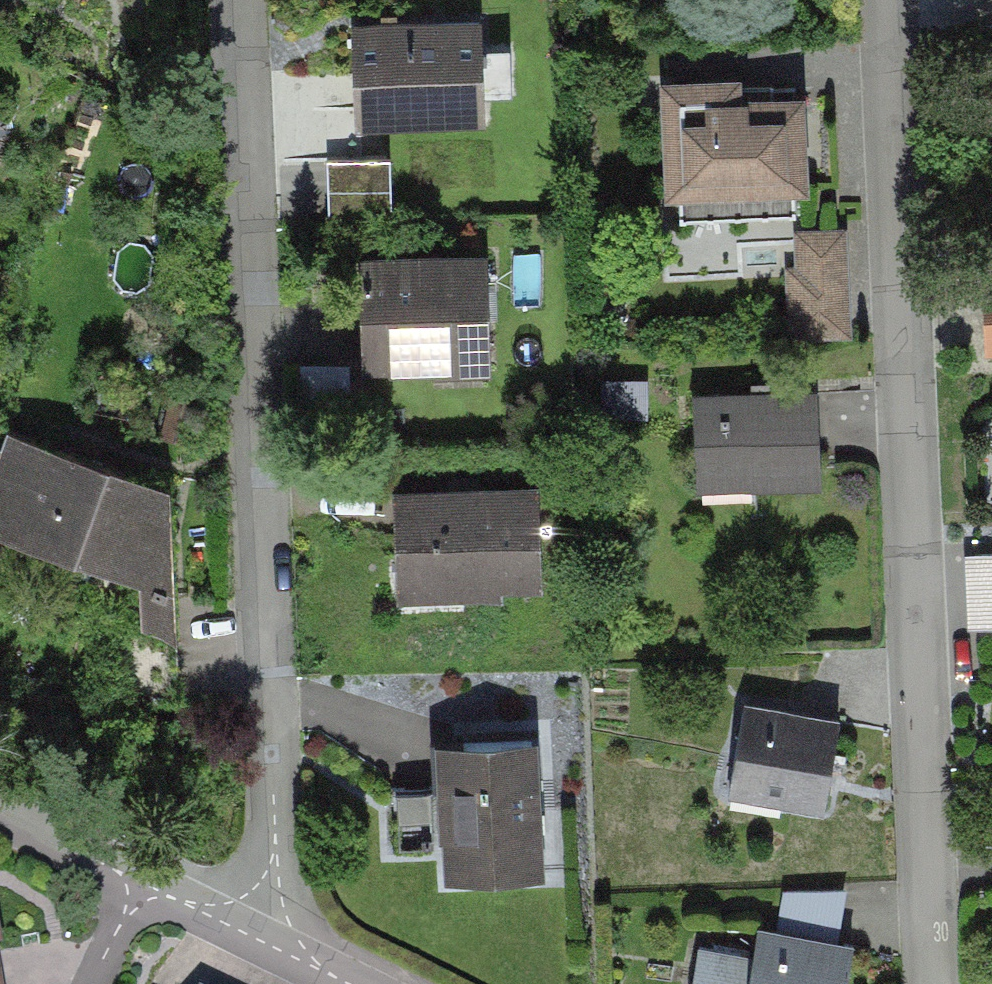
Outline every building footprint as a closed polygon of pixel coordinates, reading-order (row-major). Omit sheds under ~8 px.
[(357,25),(360,128),(488,125),(485,22),(357,25)] [(812,205),(806,70),(653,77),(659,212),(812,205)] [(397,212),(395,150),(331,152),(333,214),(397,212)] [(851,339),(846,233),(794,235),(798,342),(851,339)] [(490,248),(357,251),(360,371),(492,368),(490,248)] [(875,435),(875,384),(827,383),(826,435),(875,435)] [(697,399),(703,494),(820,486),(814,392),(697,399)] [(5,424),(0,441),(0,539),(138,583),(172,478),(5,424)] [(393,484),(396,598),(546,593),(543,480),(393,484)] [(965,559),(969,639),(991,638),(991,558),(965,559)] [(842,719),(738,702),(722,795),(826,812),(842,719)] [(545,888),(542,739),(441,741),(445,890),(545,888)] [(846,926),(847,883),(784,882),(783,924),(846,926)] [(694,983),(856,983),(862,950),(706,920),(694,983)]
